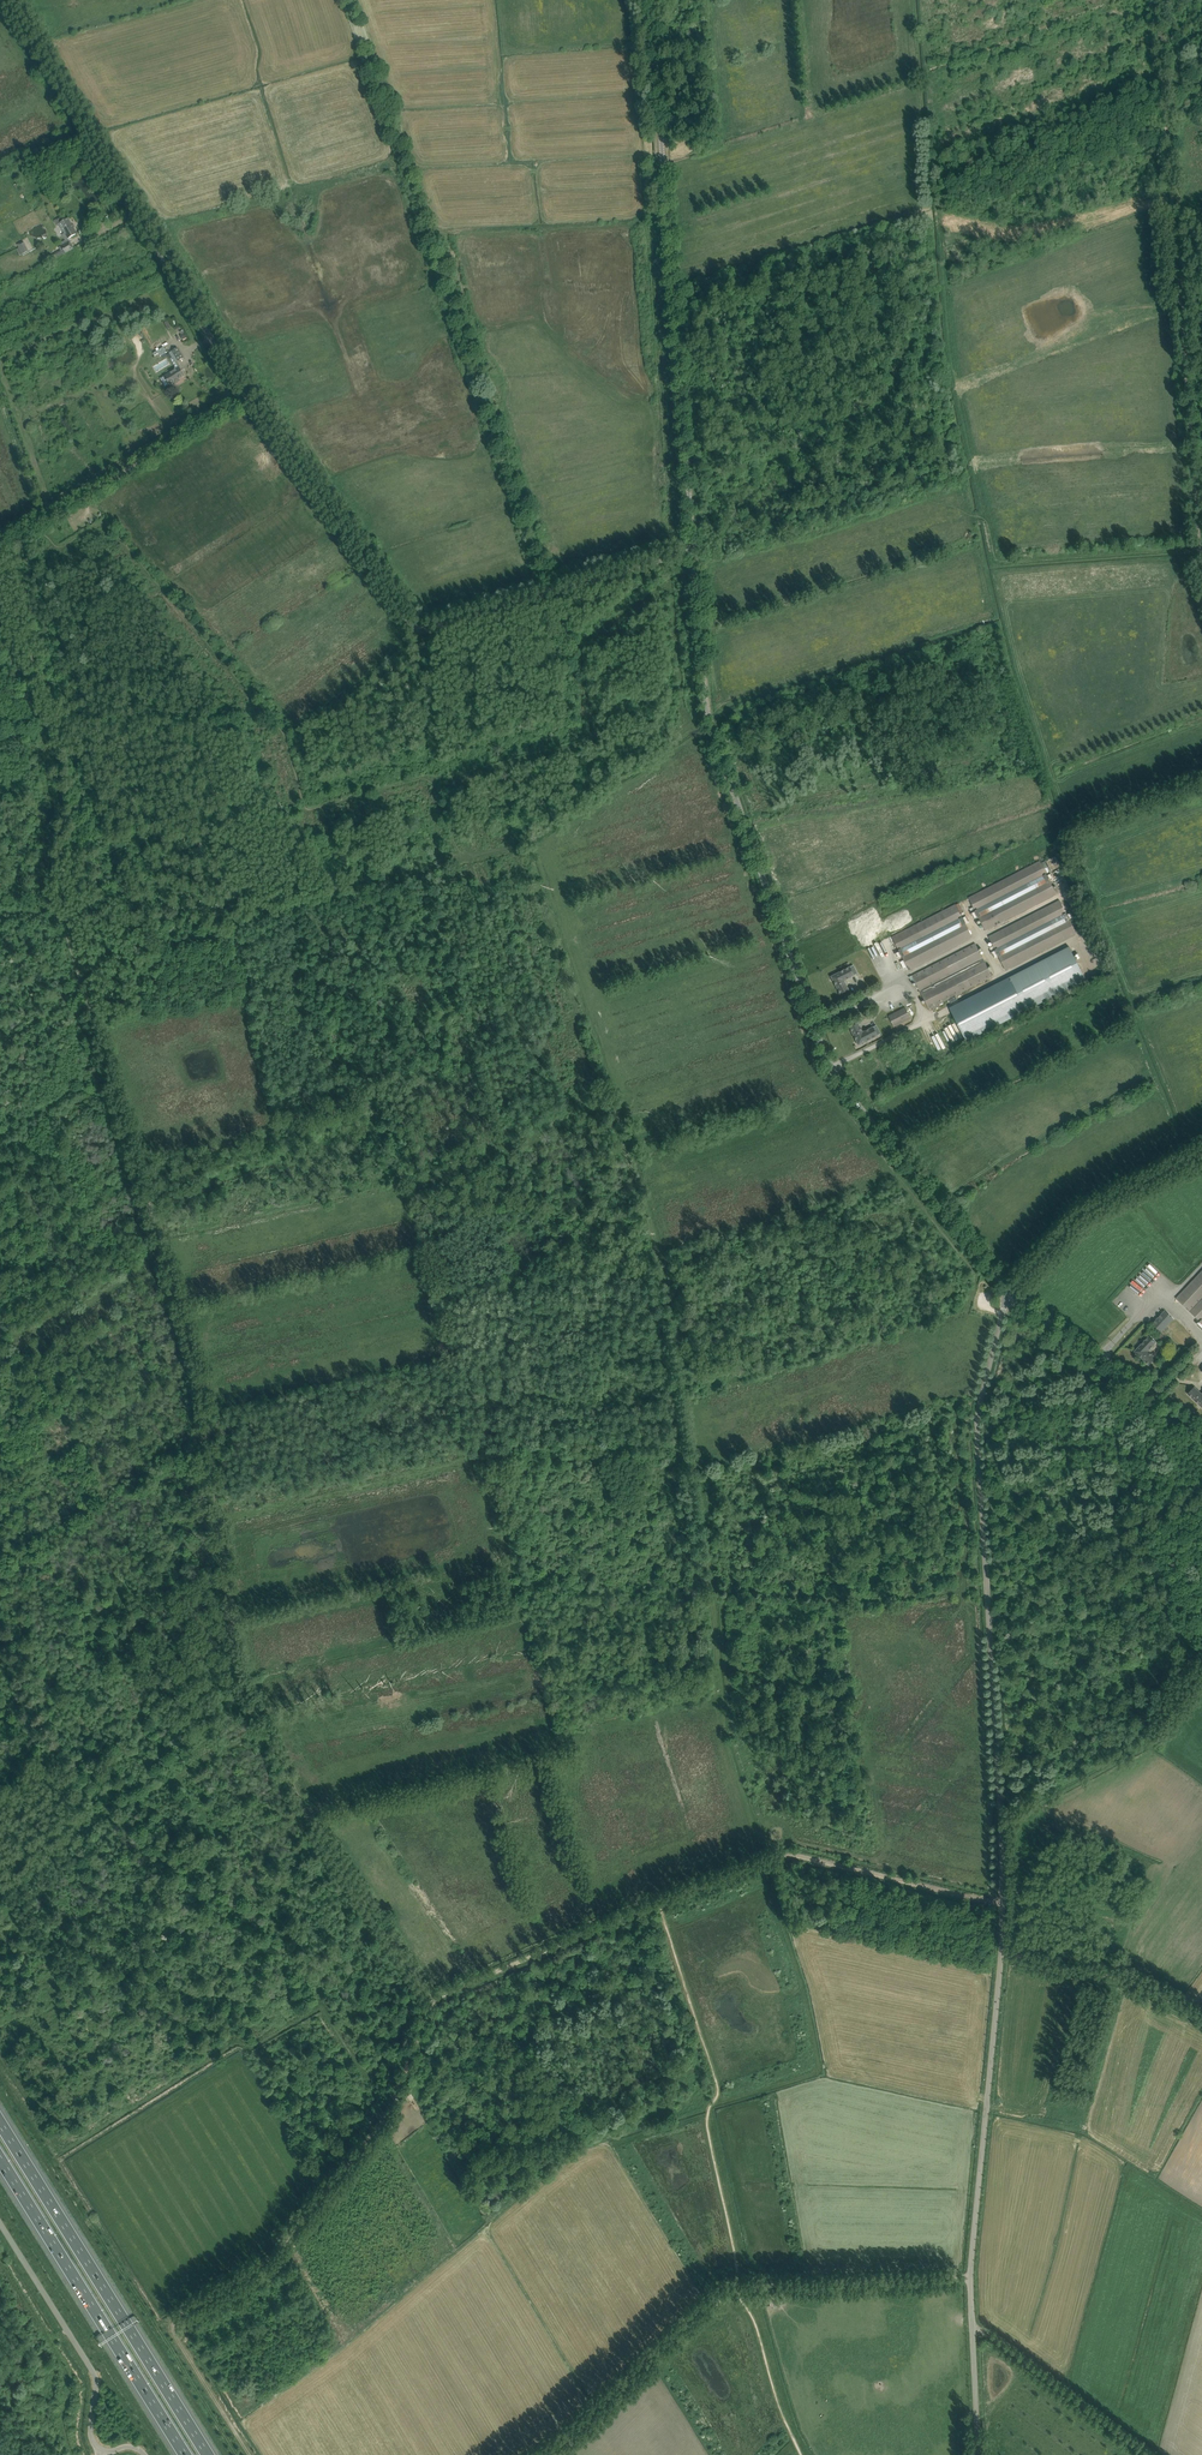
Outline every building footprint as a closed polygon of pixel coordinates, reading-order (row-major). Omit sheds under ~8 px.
[(68,218),(66,220),(63,215),(54,220),(57,227),(60,225),(65,233),(62,235),(65,240),(60,243),(61,245),(59,247),(61,250),(51,256),(53,261),(74,249),(68,239),(77,233),(68,218)] [(19,248),(16,249),(20,256),(29,251),(23,241),(17,244),(19,248)] [(163,320),(167,329),(174,326),(170,317),(163,320)] [(166,352),(163,347),(157,351),(160,356),(166,352)] [(183,357),(177,348),(169,353),(175,362),(183,357)] [(175,383),(180,380),(179,379),(184,375),(179,367),(165,376),(170,384),(174,382),(175,383)] [(1040,862),(969,898),(975,910),(971,912),(974,917),(978,915),(986,931),(1057,895),(1055,891),(1047,876),(1056,871),(1062,868),(1056,855),(1041,863),(1040,862)] [(1060,901),(989,937),(995,949),(991,951),(994,957),(998,955),(1006,970),(1077,934),(1060,901)] [(898,934),(892,937),(909,970),(918,966),(973,938),(956,904),(898,934)] [(976,944),(918,973),(912,976),(912,975),(909,977),(913,984),(916,982),(929,1009),(932,1007),(933,1010),(939,1007),(938,1004),(993,977),(976,944)] [(1013,983),(953,1014),(967,1041),(1027,1010),(1086,980),(1082,971),(1069,947),(1024,970),(1010,978),(1013,983)] [(850,967),(849,967),(831,976),(840,994),(848,990),(844,981),(854,975),(850,967)] [(906,1008),(895,1013),(889,1016),(894,1027),(911,1018),(906,1008)] [(873,1027),(862,1032),(858,1023),(849,1027),(858,1045),(877,1035),(873,1027)] [(876,1025),(873,1027),(877,1035),(881,1034),(876,1025)] [(1182,1292),(1196,1305),(1190,1311),(1198,1319),(1195,1322),(1201,1328),(1201,1271),(1182,1292)] [(1161,1332),(1173,1319),(1165,1311),(1152,1324),(1161,1332)] [(1189,1333),(1183,1328),(1181,1330),(1176,1325),(1168,1334),(1184,1349),(1192,1341),(1187,1336),(1189,1333)] [(1156,1343),(1149,1336),(1134,1351),(1149,1365),(1155,1358),(1148,1351),(1156,1343)] [(1201,1394),(1195,1387),(1188,1394),(1201,1407),(1201,1394)]
